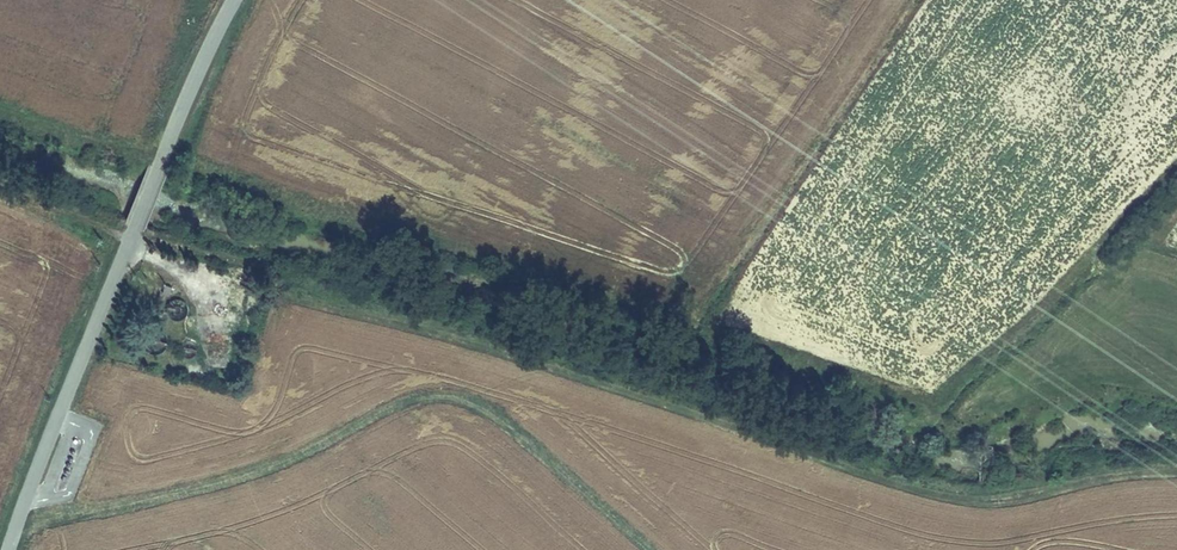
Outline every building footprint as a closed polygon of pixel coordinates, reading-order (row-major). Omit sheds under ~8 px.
[(161,267),(163,257),(155,255),(153,265),(161,267)] [(206,329),(207,324),(206,319),(202,316),(197,316),(193,319),(191,324),(193,329),(197,332),(202,332),(206,329)]
